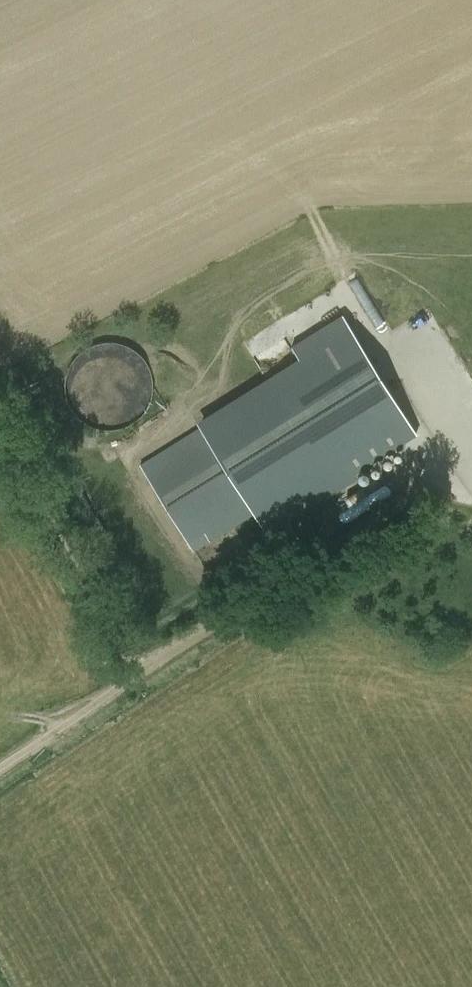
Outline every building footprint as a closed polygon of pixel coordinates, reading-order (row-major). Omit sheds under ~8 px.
[(343,314),(292,346),(302,362),(140,463),(193,549),(209,539),(209,540),(253,513),(263,528),(416,433),(343,314)] [(89,424),(101,428),(116,428),(129,423),(140,414),(148,401),(151,387),(149,373),(142,360),(133,351),(121,345),(108,343),(95,344),(84,350),(74,359),(68,370),(65,382),(66,395),(70,407),(78,417),(89,424)]
